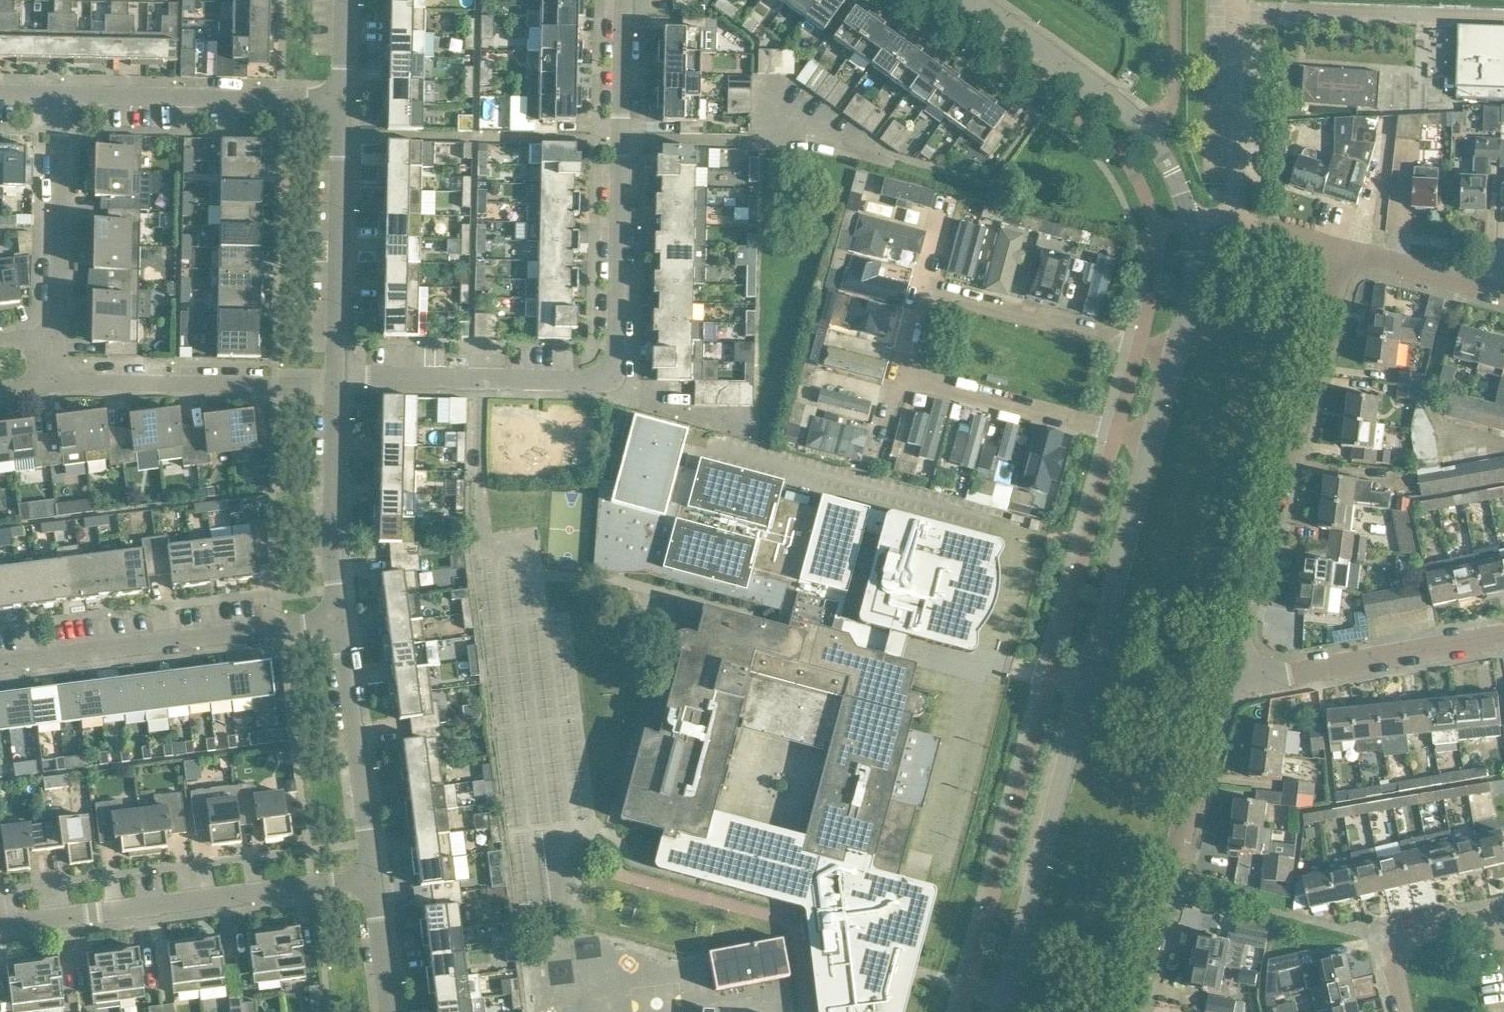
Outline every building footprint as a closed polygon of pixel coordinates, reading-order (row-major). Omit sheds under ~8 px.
[(34,31),(20,31),(20,14),(14,14),(14,0),(6,0),(5,58),(17,58),(17,64),(33,64),(34,31)] [(425,0),(385,0),(384,9),(425,10),(425,0)] [(697,0),(673,0),(673,10),(696,11),(697,0)] [(730,4),(725,0),(718,0),(713,7),(723,14),(730,4)] [(758,19),(763,3),(754,0),(749,0),(744,14),(758,19)] [(817,0),(789,0),(786,5),(804,18),(817,0)] [(844,2),(842,0),(817,0),(804,18),(823,32),(844,2)] [(62,59),(63,2),(54,1),(54,14),(48,14),(48,31),(34,31),(33,64),(49,64),(49,59),(62,59)] [(90,65),(91,32),(77,32),(77,15),(71,15),(72,2),(63,2),(62,59),(74,60),(74,65),(90,65)] [(197,12),(197,2),(182,2),(182,11),(197,12)] [(119,60),(120,3),(111,3),(111,16),(105,15),(104,33),(91,32),(90,65),(106,66),(106,60),(119,60)] [(148,66),(148,33),(134,33),(134,16),(128,16),(128,3),(120,3),(119,60),(131,61),(131,66),(148,66)] [(274,14),(274,4),(233,3),(233,22),(269,23),(269,14),(274,14)] [(176,62),(178,4),(169,4),(169,17),(162,17),(161,34),(148,33),(148,66),(163,67),(163,61),(176,62)] [(732,21),(740,11),(730,4),(723,14),(732,21)] [(577,30),(577,18),(583,18),(583,8),(541,7),(540,29),(577,30)] [(424,34),(425,10),(384,9),(384,21),(390,21),(389,33),(424,34)] [(852,53),(876,18),(868,12),(865,16),(854,9),(833,39),(852,53)] [(493,28),(493,16),(481,16),(481,28),(493,28)] [(751,34),(758,24),(748,17),(741,27),(751,34)] [(700,54),(701,30),(706,30),(706,18),(682,18),(682,30),(664,29),(664,43),(658,42),(658,53),(700,54)] [(871,66),(892,36),(882,28),(885,24),(876,18),(852,53),(871,66)] [(474,35),(475,20),(466,20),(466,35),(474,35)] [(274,32),(269,32),(269,23),(233,22),(220,22),(219,40),(232,40),(232,41),(274,42),(274,32)] [(493,40),(493,28),(481,28),(481,40),(493,40)] [(577,43),(577,30),(540,29),(530,29),(530,41),(528,41),(528,52),(540,52),(582,53),(582,43),(577,43)] [(196,41),(197,31),(182,31),(182,40),(196,41)] [(434,34),(424,34),(389,33),(389,45),(384,45),(383,57),(424,58),(434,58),(434,34)] [(474,50),(474,35),(466,35),(465,50),(474,50)] [(889,79),(913,45),(905,39),(902,43),(892,36),(871,66),(889,79)] [(1459,36),(1457,98),(1463,99),(1503,100),(1503,38),(1459,36)] [(196,50),(196,41),(182,40),(181,50),(196,50)] [(219,40),(218,78),(232,78),(247,79),(247,62),(248,62),(248,67),(268,68),(268,62),(268,52),(273,52),(274,42),(232,41),(232,40),(219,40)] [(908,92),(929,62),(919,55),(922,51),(913,45),(889,79),(908,92)] [(770,74),(771,50),(758,50),(758,74),(770,74)] [(782,74),(781,51),(771,50),(770,74),(782,74)] [(793,75),(794,51),(781,51),(782,74),(793,75)] [(576,76),(576,63),(582,63),(582,53),(540,52),(539,75),(576,76)] [(700,77),(700,54),(658,53),(658,63),(663,63),(663,76),(700,77)] [(423,82),(424,58),(383,57),(383,69),(389,69),(388,81),(423,82)] [(825,101),(838,81),(819,68),(819,64),(812,59),(796,80),(825,101)] [(492,74),(492,62),(480,62),(480,74),(492,74)] [(927,105),(950,71),(942,65),(939,69),(929,62),(908,92),(927,105)] [(181,67),(181,78),(196,78),(196,68),(181,67)] [(473,83),(474,68),(465,67),(465,83),(473,83)] [(1380,74),(1305,69),(1306,68),(1304,68),(1302,104),(1303,104),(1303,102),(1377,108),(1377,109),(1379,109),(1381,73),(1380,73),(1380,74)] [(945,119),(966,89),(956,81),(959,77),(950,71),(927,105),(945,119)] [(492,85),(492,74),(480,74),(480,85),(492,85)] [(576,88),(576,76),(539,75),(539,98),(581,99),(581,88),(576,88)] [(699,99),(700,77),(663,76),(663,88),(657,88),(657,98),(699,99)] [(751,90),(752,78),(728,77),(728,89),(751,90)] [(423,106),(423,82),(388,81),(388,93),(383,93),(382,105),(423,106)] [(835,108),(848,88),(838,81),(825,101),(835,108)] [(473,98),(473,83),(465,83),(464,98),(473,98)] [(751,102),(751,90),(728,89),(727,101),(751,102)] [(964,132),(988,98),(979,92),(976,96),(966,89),(945,119),(964,132)] [(852,120),(866,101),(856,94),(842,114),(852,120)] [(575,122),(575,109),(581,109),(581,99),(539,98),(527,98),(527,121),(533,121),(533,133),(557,133),(557,122),(575,122)] [(699,123),(699,99),(657,98),(657,109),(662,109),(662,122),(680,123),(680,134),(703,135),(704,123),(699,123)] [(993,130),(1004,116),(993,108),(996,104),(988,98),(964,132),(983,146),(980,150),(989,156),(1003,137),(993,130)] [(499,113),(500,102),(486,101),(485,112),(499,113)] [(751,113),(751,102),(727,101),(727,113),(750,113),(751,113)] [(862,127),(876,108),(866,101),(852,120),(862,127)] [(422,131),(423,106),(382,105),(382,117),(388,117),(387,130),(422,131)] [(1502,108),(1484,107),(1484,132),(1501,132),(1502,108)] [(872,134),(885,115),(876,108),(862,127),(872,134)] [(1442,125),(1442,115),(1398,117),(1395,139),(1422,142),(1423,126),(1442,125)] [(458,116),(458,132),(464,132),(472,132),(473,116),(464,116),(458,116)] [(1355,118),(1352,142),(1376,145),(1380,117),(1355,118)] [(889,147),(903,127),(893,121),(880,140),(889,147)] [(1288,123),(1275,123),(1275,157),(1288,157),(1288,123)] [(899,154),(913,134),(903,127),(889,147),(899,154)] [(116,149),(90,149),(91,173),(131,174),(141,174),(142,151),(142,137),(116,136),(116,149)] [(1487,211),(1489,162),(1501,163),(1502,141),(1502,138),(1477,137),(1474,176),(1463,176),(1461,210),(1464,210),(1465,213),(1474,213),(1475,211),(1487,211)] [(264,163),(264,149),(262,148),(262,142),(265,142),(265,141),(221,140),(221,162),(264,163)] [(1300,157),(1292,186),(1325,196),(1325,195),(1359,204),(1370,167),(1376,145),(1352,142),(1339,140),(1335,157),(1332,166),(1331,165),(1330,166),(1316,162),(1317,159),(1318,155),(1316,151),(1313,149),(1308,149),(1305,151),(1303,154),(1302,157),(1300,157)] [(433,167),(434,143),(387,142),(387,155),(381,155),(381,167),(421,168),(421,167),(433,167)] [(472,157),(472,144),(463,144),(463,157),(472,157)] [(25,189),(26,145),(25,145),(25,149),(18,148),(18,146),(4,146),(3,189),(25,189)] [(580,166),(580,156),(575,156),(575,146),(529,145),(528,165),(541,166),(580,166)] [(929,161),(936,151),(926,145),(919,155),(929,161)] [(708,169),(709,149),(661,148),(661,158),(656,158),(656,168),(695,169),(708,169)] [(193,162),(193,150),(184,149),(183,161),(193,162)] [(487,164),(487,152),(478,152),(478,164),(487,164)] [(758,171),(758,159),(749,159),(749,171),(758,171)] [(192,174),(193,162),(183,161),(183,174),(192,174)] [(263,178),(264,163),(221,162),(220,184),(261,185),(261,178),(263,178)] [(486,177),(487,164),(478,164),(478,177),(486,177)] [(1281,186),(1282,165),(1274,165),(1273,185),(1281,186)] [(579,177),(580,166),(541,166),(540,185),(574,186),(574,177),(579,177)] [(421,192),(421,168),(381,167),(381,179),(386,179),(386,191),(421,192)] [(695,188),(695,169),(656,168),(656,178),(661,179),(661,187),(695,188)] [(1437,209),(1438,169),(1414,168),(1413,208),(1415,208),(1416,211),(1425,211),(1426,209),(1437,209)] [(758,183),(758,171),(749,171),(749,183),(758,183)] [(868,175),(856,172),(850,192),(862,196),(868,175)] [(130,196),(131,174),(91,173),(92,191),(95,191),(95,197),(114,197),(114,210),(140,210),(141,197),(130,196)] [(471,193),(471,178),(463,178),(462,193),(471,193)] [(936,198),(890,186),(879,183),(874,202),(892,206),(890,212),(908,217),(910,210),(931,215),(936,198)] [(210,184),(210,205),(220,205),(263,206),(263,192),(261,192),(261,185),(220,184),(210,184)] [(579,205),(579,194),(574,194),(574,186),(540,185),(540,204),(579,205)] [(694,207),(695,188),(661,187),(660,196),(655,196),(655,206),(694,207)] [(420,216),(421,192),(386,191),(386,203),(380,203),(380,215),(420,216)] [(486,203),(486,191),(477,191),(477,203),(486,203)] [(192,205),(192,193),(183,193),(182,204),(192,205)] [(471,208),(471,193),(462,193),(462,208),(471,208)] [(757,209),(757,197),(748,197),(748,209),(757,209)] [(486,215),(486,203),(477,203),(477,215),(486,215)] [(191,217),(192,205),(182,204),(182,217),(191,217)] [(579,205),(540,204),(528,204),(528,223),(573,224),(573,215),(579,215),(579,205)] [(263,221),(263,206),(220,205),(219,227),(260,228),(260,221),(263,221)] [(707,207),(694,207),(655,206),(655,217),(660,217),(660,226),(706,227),(707,207)] [(1001,223),(1004,212),(984,206),(981,218),(1001,223)] [(757,221),(757,209),(748,209),(748,221),(757,221)] [(139,247),(140,224),(140,210),(114,210),(114,222),(88,222),(90,246),(139,247)] [(857,213),(845,210),(835,248),(847,251),(857,213)] [(1040,234),(1043,222),(1004,212),(1001,223),(1000,229),(1018,233),(1020,228),(1040,234)] [(420,240),(420,216),(380,215),(380,227),(386,228),(385,239),(420,240)] [(16,226),(16,217),(2,216),(2,226),(16,226)] [(917,259),(923,237),(858,220),(849,257),(882,265),(886,251),(917,259)] [(1082,233),(1082,232),(1043,222),(1040,234),(1079,244),(1082,233)] [(573,233),(573,224),(528,223),(528,241),(539,242),(578,243),(578,233),(573,233)] [(470,241),(470,226),(461,226),(461,241),(470,241)] [(706,246),(706,227),(660,226),(660,235),(654,234),(654,245),(706,246)] [(986,234),(986,233),(956,226),(943,277),(958,281),(961,266),(977,270),(986,234)] [(262,249),(262,235),(260,235),(260,228),(219,227),(219,249),(262,249)] [(485,241),(485,230),(476,230),(476,241),(485,241)] [(1117,254),(1121,243),(1082,232),(1082,233),(1079,244),(1097,248),(1097,249),(1117,254)] [(1029,257),(1017,254),(1021,238),(1001,234),(987,293),(1008,298),(1015,268),(1026,270),(1029,257)] [(756,248),(757,236),(747,235),(747,247),(756,248)] [(191,248),(191,236),(182,236),(182,248),(191,248)] [(419,264),(420,240),(385,239),(385,251),(379,251),(379,263),(419,264)] [(470,256),(470,241),(461,241),(461,256),(470,256)] [(485,254),(485,241),(476,241),(476,253),(485,254)] [(578,254),(578,243),(539,242),(538,262),(572,263),(573,254),(578,254)] [(705,266),(706,246),(654,245),(654,255),(659,255),(659,264),(705,266)] [(139,283),(139,247),(90,246),(91,264),(94,264),(94,270),(113,270),(113,283),(139,283)] [(747,259),(747,267),(756,267),(756,260),(756,248),(747,247),(747,259)] [(190,260),(191,248),(182,248),(181,260),(190,260)] [(837,289),(847,251),(835,248),(825,286),(837,289)] [(261,264),(262,249),(219,249),(219,270),(259,271),(259,264),(261,264)] [(1040,250),(1028,297),(1057,304),(1069,258),(1040,250)] [(14,307),(14,304),(19,303),(17,284),(31,283),(32,256),(12,259),(0,260),(0,310),(14,307)] [(885,268),(850,260),(841,294),(900,307),(906,285),(882,279),(885,268)] [(1092,260),(1090,268),(1083,266),(1077,288),(1086,290),(1078,318),(1099,323),(1115,266),(1092,260)] [(577,281),(577,271),(572,271),(572,263),(538,262),(538,281),(577,281)] [(419,288),(419,264),(379,263),(379,275),(384,275),(384,287),(419,288)] [(705,284),(705,266),(659,264),(659,273),(653,273),(653,284),(693,285),(693,284),(705,284)] [(747,274),(746,286),(755,286),(756,274),(756,267),(747,267),(747,274)] [(484,280),(484,268),(476,268),(475,280),(484,280)] [(261,293),(261,278),(259,278),(259,271),(219,270),(218,292),(261,293)] [(469,289),(469,274),(460,274),(460,289),(469,289)] [(181,279),(181,291),(190,291),(190,279),(181,279)] [(484,292),(484,280),(475,280),(475,292),(484,292)] [(572,301),(572,292),(577,292),(577,281),(538,281),(527,281),(526,300),(572,301)] [(138,297),(139,283),(113,283),(112,295),(87,295),(88,319),(128,320),(139,320),(138,297)] [(175,296),(175,284),(167,284),(167,293),(170,296),(175,296)] [(692,304),(693,285),(653,284),(653,294),(658,294),(658,303),(692,304)] [(1375,284),(1374,294),(1385,295),(1387,286),(1375,284)] [(755,298),(755,286),(746,286),(746,298),(755,298)] [(826,329),(837,289),(825,286),(815,325),(826,329)] [(428,288),(419,288),(384,287),(384,299),(378,299),(378,311),(427,312),(428,288)] [(469,304),(469,289),(460,289),(460,304),(469,304)] [(190,303),(190,291),(181,291),(180,303),(190,303)] [(261,307),(261,293),(218,292),(218,313),(258,314),(258,307),(261,307)] [(576,320),(577,310),(571,310),(572,301),(526,300),(526,319),(537,319),(576,320)] [(692,323),(692,304),(658,303),(658,312),(653,312),(652,322),(692,323)] [(861,326),(864,314),(839,308),(833,334),(889,348),(892,333),(861,326)] [(427,337),(427,312),(378,311),(378,323),(383,323),(383,336),(427,337)] [(755,324),(755,312),(746,312),(746,324),(755,324)] [(189,334),(190,313),(180,313),(180,334),(189,334)] [(260,336),(260,321),(258,321),(258,314),(218,313),(217,335),(260,336)] [(1402,329),(1403,317),(1370,313),(1368,339),(1400,343),(1421,346),(1420,347),(1433,350),(1440,322),(1428,319),(1424,331),(1402,329)] [(486,338),(486,314),(474,314),(474,338),(486,338)] [(498,339),(498,314),(486,314),(486,338),(498,339)] [(127,342),(128,320),(88,319),(89,337),(92,337),(92,343),(111,343),(111,356),(137,357),(137,343),(127,342)] [(576,330),(576,320),(537,319),(537,339),(571,340),(571,330),(576,330)] [(704,323),(692,323),(652,322),(652,333),(657,333),(657,341),(691,342),(703,343),(704,323)] [(468,338),(469,323),(460,323),(459,338),(468,338)] [(754,336),(755,324),(746,324),(745,336),(754,336)] [(804,363),(804,364),(816,367),(821,349),(826,329),(815,325),(809,346),(804,363)] [(1480,365),(1488,335),(1463,328),(1455,359),(1480,365)] [(189,349),(189,334),(180,334),(180,348),(189,349)] [(260,350),(260,336),(217,335),(217,357),(261,358),(261,357),(257,357),(258,350),(260,350)] [(1478,371),(1489,374),(1491,368),(1503,372),(1503,339),(1488,335),(1480,365),(1478,371)] [(1397,369),(1400,343),(1368,339),(1365,365),(1397,369)] [(703,343),(691,342),(657,341),(657,350),(652,350),(652,361),(703,362),(703,343)] [(734,343),(734,362),(745,363),(754,363),(754,344),(734,343)] [(886,365),(827,350),(822,369),(880,384),(886,365)] [(652,361),(651,371),(657,371),(656,381),(690,382),(694,382),(702,382),(703,362),(691,361),(652,361)] [(754,375),(754,363),(745,363),(744,375),(754,375)] [(816,367),(804,364),(793,403),(805,407),(806,406),(807,406),(811,388),(810,388),(816,367)] [(1451,391),(1457,369),(1445,366),(1439,389),(1451,392),(1451,391)] [(1423,388),(1426,376),(1400,373),(1399,385),(1421,387),(1421,388),(1423,388)] [(1496,403),(1497,404),(1503,406),(1503,377),(1503,376),(1502,377),(1496,403)] [(694,382),(694,394),(718,394),(718,382),(702,382),(694,382)] [(729,406),(730,382),(718,382),(718,394),(718,406),(729,406)] [(741,407),(741,383),(730,382),(729,406),(741,407)] [(753,407),(753,383),(741,383),(741,407),(753,407)] [(1420,400),(1421,388),(1421,387),(1399,385),(1397,398),(1419,401),(1420,400)] [(1456,418),(1462,394),(1451,391),(1451,392),(1445,415),(1456,418)] [(869,422),(872,407),(816,393),(812,408),(824,411),(869,422)] [(718,406),(718,394),(694,394),(694,406),(718,406)] [(1468,421),(1474,398),(1462,394),(1456,418),(1468,421)] [(1377,425),(1380,399),(1347,395),(1345,421),(1377,425)] [(416,423),(417,398),(382,397),(382,410),(376,410),(376,422),(416,423)] [(1480,424),(1486,401),(1474,398),(1468,421),(1480,424)] [(466,424),(467,400),(451,399),(450,424),(466,424)] [(1435,432),(1431,424),(1425,412),(1423,401),(1420,400),(1419,401),(1413,428),(1413,436),(1435,432)] [(1491,427),(1497,404),(1496,403),(1486,401),(1480,424),(1491,427)] [(797,438),(805,407),(793,403),(784,441),(795,444),(797,438)] [(933,465),(947,407),(931,403),(927,420),(912,417),(904,448),(921,452),(919,462),(933,465)] [(1503,425),(1503,406),(1497,404),(1491,427),(1503,430),(1503,425)] [(159,460),(153,410),(129,411),(132,437),(120,438),(123,464),(159,460)] [(197,466),(194,440),(181,441),(178,412),(172,412),(172,410),(153,410),(159,460),(160,462),(182,459),(183,467),(197,466)] [(269,467),(270,430),(265,431),(264,424),(253,426),(251,413),(246,414),(245,411),(227,412),(232,451),(251,449),(253,469),(269,467)] [(108,440),(106,427),(104,414),(99,415),(98,412),(80,413),(87,464),(109,461),(110,466),(123,464),(120,438),(108,440)] [(232,451),(227,412),(203,413),(206,438),(194,440),(197,466),(211,464),(209,454),(232,451)] [(59,439),(47,441),(50,467),(64,465),(64,467),(87,464),(80,413),(56,414),(59,439)] [(677,467),(687,431),(639,418),(634,416),(616,483),(600,481),(593,572),(619,574),(619,573),(621,568),(781,611),(777,628),(703,608),(696,636),(688,634),(686,633),(683,633),(681,634),(679,634),(677,636),(675,637),(673,641),(673,643),(672,645),(673,647),(673,649),(674,651),(676,653),(677,654),(679,655),(681,655),(659,737),(644,733),(621,819),(663,831),(660,840),(654,862),(654,864),(654,866),(655,867),(656,869),(658,870),(800,908),(802,909),(803,910),(804,911),(805,913),(805,915),(809,950),(817,1011),(904,1011),(935,895),(935,893),(935,891),(934,889),(932,888),(930,887),(925,885),(901,879),(900,878),(899,877),(899,876),(898,875),(899,873),(897,873),(915,808),(917,808),(921,809),(939,740),(931,738),(907,731),(911,717),(914,718),(916,717),(918,717),(920,716),(921,714),(923,713),(924,711),(924,709),(925,707),(924,704),(924,702),(923,700),(922,699),(920,697),(918,696),(907,693),(909,685),(914,666),(896,661),(902,637),(934,645),(939,647),(966,654),(969,654),(971,653),(974,652),(975,649),(975,646),(975,629),(982,620),(986,611),(990,601),(992,590),(992,580),(992,569),(1001,553),(1001,551),(1001,548),(1000,546),(999,544),(997,543),(964,534),(891,515),(890,515),(821,497),(818,509),(779,499),(783,482),(700,460),(696,472),(677,467)] [(50,467),(47,441),(34,442),(32,423),(26,424),(26,421),(8,422),(14,471),(50,467)] [(976,473),(988,426),(970,421),(967,432),(955,429),(946,465),(976,473)] [(1382,450),(1385,426),(1377,425),(1345,421),(1342,447),(1353,448),(1352,460),(1390,464),(1391,452),(1382,450)] [(8,422),(0,422),(0,473),(14,471),(8,422)] [(416,447),(416,423),(376,422),(375,435),(381,435),(381,446),(416,447)] [(877,439),(823,425),(811,422),(804,450),(870,467),(877,439)] [(1011,467),(1020,433),(1003,428),(993,463),(1011,467)] [(1065,436),(1033,428),(1018,488),(1058,498),(1064,475),(1056,472),(1065,436)] [(1435,432),(1413,436),(1412,436),(1414,447),(1437,443),(1435,432)] [(466,448),(466,433),(458,433),(457,448),(466,448)] [(1440,456),(1437,443),(1414,447),(1416,460),(1440,456)] [(415,471),(416,447),(381,446),(381,458),(375,458),(375,470),(415,471)] [(984,446),(978,469),(990,473),(996,449),(984,446)] [(465,463),(466,448),(457,448),(457,463),(465,463)] [(1442,469),(1440,456),(1416,460),(1419,473),(1442,469)] [(1502,458),(1491,460),(1495,485),(1503,483),(1503,467),(1502,458)] [(932,481),(935,469),(896,459),(893,470),(932,481)] [(1495,485),(1491,460),(1479,462),(1483,487),(1495,485)] [(1483,487),(1479,462),(1467,464),(1471,489),(1483,487)] [(1471,489),(1467,464),(1455,466),(1459,491),(1471,489)] [(1459,491),(1455,466),(1442,469),(1446,493),(1459,491)] [(1446,493),(1442,469),(1419,473),(1423,497),(1446,493)] [(415,495),(415,471),(375,470),(374,483),(380,483),(380,494),(415,495)] [(269,489),(267,472),(257,473),(259,490),(269,489)] [(1371,492),(1372,482),(1325,477),(1322,503),(1355,507),(1355,506),(1389,511),(1392,494),(1371,492)] [(465,496),(465,481),(457,480),(456,496),(465,496)] [(974,480),(971,491),(991,497),(995,485),(974,480)] [(1487,491),(1489,500),(1503,498),(1503,488),(1487,491)] [(1012,490),(1009,502),(1052,513),(1055,501),(1012,490)] [(1487,491),(1471,494),(1472,503),(1489,500),(1487,491)] [(414,519),(415,495),(380,494),(379,506),(374,506),(374,518),(414,519)] [(1464,505),(1462,495),(1437,500),(1439,509),(1464,505)] [(464,511),(465,496),(456,496),(456,511),(464,511)] [(1409,512),(1411,500),(1397,498),(1396,510),(1409,512)] [(1439,509),(1437,500),(1422,502),(1422,503),(1414,503),(1413,512),(1423,511),(1423,512),(1439,509)] [(56,505),(57,516),(93,512),(91,501),(56,505)] [(219,511),(218,502),(218,501),(206,503),(207,512),(219,511)] [(207,512),(206,503),(195,505),(196,514),(207,512)] [(1367,551),(1369,537),(1356,535),(1357,532),(1352,531),(1355,507),(1322,503),(1319,529),(1331,531),(1329,546),(1367,551)] [(47,506),(45,511),(46,518),(57,516),(56,505),(47,506)] [(109,525),(108,516),(96,517),(97,526),(109,525)] [(97,526),(96,517),(85,519),(86,528),(97,526)] [(414,543),(414,519),(374,518),(373,531),(379,531),(379,543),(389,544),(390,559),(419,557),(418,543),(414,543)] [(66,530),(65,521),(53,523),(54,532),(66,530)] [(54,532),(53,523),(41,524),(42,533),(54,532)] [(268,550),(268,523),(252,525),(253,534),(232,537),(238,580),(252,578),(252,576),(258,575),(259,579),(260,578),(259,566),(270,565),(268,550)] [(24,536),(22,527),(10,528),(11,537),(24,536)] [(10,528),(0,529),(0,539),(11,537),(10,528)] [(195,586),(190,543),(169,546),(168,536),(154,537),(159,576),(171,574),(173,590),(174,589),(174,586),(180,585),(180,588),(195,586)] [(159,576),(154,537),(142,539),(143,549),(122,552),(127,594),(142,592),(142,590),(148,589),(149,593),(150,593),(148,577),(159,576)] [(238,580),(232,537),(211,540),(216,581),(223,580),(223,582),(238,580)] [(216,581),(211,540),(190,543),(195,586),(210,584),(209,582),(216,581)] [(1346,590),(1349,561),(1365,563),(1367,551),(1329,546),(1327,562),(1302,559),(1299,585),(1331,589),(1346,590)] [(1501,550),(1500,546),(1474,551),(1475,554),(1484,596),(1503,592),(1503,570),(1500,551),(1501,550)] [(127,594),(122,552),(100,554),(106,595),(112,594),(113,596),(127,594)] [(106,595),(100,554),(79,557),(85,600),(99,598),(99,596),(106,595)] [(1484,596),(1475,554),(1450,559),(1459,602),(1484,596)] [(85,600),(79,557),(58,560),(63,600),(70,600),(70,602),(85,600)] [(419,596),(416,571),(420,570),(419,557),(390,559),(391,574),(381,575),(383,588),(377,588),(378,601),(419,596)] [(1459,602),(1450,559),(1426,564),(1433,607),(1459,602)] [(63,600),(58,560),(36,563),(42,605),(56,603),(56,601),(63,600)] [(42,605),(36,563),(15,565),(20,606),(27,605),(27,607),(42,605)] [(15,565),(0,567),(0,611),(14,609),(13,607),(20,606),(15,565)] [(1427,608),(1422,584),(1409,586),(1414,610),(1427,608)] [(1328,614),(1331,589),(1299,585),(1296,610),(1328,614)] [(1414,610),(1409,586),(1398,589),(1402,613),(1414,610)] [(1402,613),(1398,589),(1386,591),(1390,615),(1402,613)] [(469,590),(449,592),(450,600),(461,599),(463,614),(472,613),(470,598),(469,590)] [(1390,615),(1386,591),(1374,593),(1379,617),(1390,615)] [(1379,617),(1374,593),(1363,595),(1367,619),(1379,617)] [(422,619),(419,596),(378,601),(380,613),(386,612),(387,624),(422,619)] [(473,627),(472,613),(463,614),(465,629),(473,627)] [(425,643),(422,619),(387,624),(389,635),(383,636),(385,648),(425,643)] [(437,642),(425,643),(385,648),(386,660),(392,660),(393,671),(428,667),(428,666),(441,665),(437,642)] [(478,661),(476,645),(467,646),(469,662),(478,661)] [(270,661),(248,664),(253,699),(275,696),(276,701),(285,700),(282,672),(280,662),(271,663),(270,661)] [(479,675),(478,661),(469,662),(471,676),(479,675)] [(253,699),(248,664),(227,667),(231,701),(253,699)] [(231,701),(227,667),(205,669),(210,704),(231,701)] [(431,691),(428,667),(393,671),(394,683),(389,684),(391,696),(431,691)] [(210,704),(205,669),(184,672),(188,707),(210,704)] [(188,707),(184,672),(162,675),(167,709),(188,707)] [(167,709),(162,675),(141,678),(145,712),(167,709)] [(145,712),(141,678),(120,680),(124,715),(145,712)] [(124,715),(120,680),(98,683),(102,718),(124,715)] [(102,718),(98,683),(77,686),(81,720),(102,718)] [(81,720),(77,686),(55,688),(60,723),(81,720)] [(60,723),(55,688),(33,691),(37,726),(60,723)] [(434,714),(431,691),(391,696),(392,708),(398,707),(399,720),(410,719),(411,729),(440,726),(438,714),(434,714)] [(32,727),(27,692),(5,695),(9,729),(32,727)] [(0,695),(0,731),(9,729),(5,695),(0,695)] [(1502,736),(1498,695),(1454,699),(1458,740),(1502,736)] [(1458,740),(1454,699),(1429,702),(1432,734),(1433,743),(1458,740)] [(1432,734),(1429,702),(1403,704),(1406,736),(1408,736),(1432,734)] [(1406,736),(1403,704),(1378,707),(1381,739),(1382,739),(1383,745),(1408,743),(1408,736),(1406,736)] [(1381,739),(1378,707),(1352,709),(1355,741),(1381,739)] [(1355,741),(1352,709),(1328,712),(1332,753),(1343,751),(1342,743),(1355,741)] [(1326,759),(1322,723),(1310,724),(1313,758),(1326,759)] [(1285,755),(1288,729),(1256,725),(1253,751),(1285,755)] [(440,762),(437,738),(441,737),(440,726),(411,729),(413,740),(402,742),(404,753),(398,754),(400,767),(440,762)] [(290,741),(288,729),(280,730),(282,742),(290,741)] [(259,745),(257,733),(249,734),(251,746),(259,745)] [(237,747),(236,736),(228,737),(229,749),(237,747)] [(216,750),(214,738),(206,739),(208,751),(216,750)] [(194,753),(193,741),(185,742),(186,754),(194,753)] [(173,756),(171,744),(163,745),(165,757),(173,756)] [(152,758),(150,746),(142,747),(143,759),(152,758)] [(130,761),(129,749),(121,750),(122,762),(130,761)] [(1282,780),(1285,755),(1253,751),(1250,777),(1282,780)] [(109,764),(107,752),(99,753),(101,765),(109,764)] [(87,766),(86,755),(65,757),(66,769),(87,766)] [(66,769),(65,757),(56,758),(58,770),(66,769)] [(443,786),(440,762),(400,767),(402,781),(407,780),(408,790),(443,786)] [(23,775),(22,763),(14,764),(15,776),(23,775)] [(493,780),(491,764),(482,765),(484,781),(493,780)] [(1489,776),(1487,767),(1465,771),(1466,780),(1489,776)] [(1465,771),(1448,774),(1450,783),(1466,780),(1465,771)] [(68,788),(66,776),(43,779),(45,791),(68,788)] [(1430,777),(1414,779),(1416,789),(1432,786),(1430,777)] [(1414,779),(1397,782),(1399,792),(1416,789),(1414,779)] [(494,794),(493,780),(484,781),(486,795),(494,794)] [(1314,797),(1316,784),(1286,781),(1284,793),(1299,794),(1299,795),(1314,797)] [(1492,792),(1490,782),(1467,786),(1469,796),(1492,792)] [(286,817),(283,792),(265,795),(251,783),(233,786),(238,827),(239,826),(253,825),(253,822),(263,821),(265,840),(292,837),(290,816),(286,817)] [(455,784),(443,786),(408,790),(410,800),(404,801),(406,815),(446,810),(446,809),(458,807),(455,784)] [(1380,785),(1364,788),(1365,798),(1382,795),(1380,785)] [(241,843),(239,826),(238,827),(233,786),(191,791),(196,832),(203,831),(205,848),(241,843)] [(1469,796),(1467,786),(1442,790),(1444,800),(1469,796)] [(1365,798),(1364,788),(1336,793),(1337,802),(1365,798)] [(1264,829),(1267,804),(1297,808),(1299,795),(1299,794),(1284,793),(1257,789),(1255,801),(1235,799),(1232,825),(1264,829)] [(1433,792),(1417,795),(1419,804),(1435,802),(1433,792)] [(186,833),(184,813),(181,793),(154,796),(155,807),(139,809),(145,855),(161,853),(160,849),(167,848),(165,833),(169,832),(170,835),(186,833)] [(1419,804),(1417,795),(1392,799),(1394,809),(1419,804)] [(145,855),(139,809),(124,811),(122,800),(95,803),(100,844),(117,842),(116,839),(121,839),(122,853),(130,852),(130,857),(145,855)] [(1383,800),(1367,803),(1369,813),(1385,810),(1383,800)] [(1367,803),(1350,806),(1352,816),(1369,813),(1367,803)] [(93,862),(87,816),(60,819),(59,809),(43,810),(44,824),(45,824),(48,850),(64,848),(64,846),(68,845),(70,865),(93,862)] [(1336,809),(1319,811),(1321,822),(1337,819),(1336,809)] [(449,834),(446,810),(406,815),(408,828),(413,828),(414,838),(449,834)] [(1321,822),(1319,811),(1304,814),(1305,824),(1321,822)] [(499,827),(497,812),(488,813),(490,828),(499,827)] [(45,824),(44,824),(31,826),(31,823),(30,823),(26,820),(22,819),(11,820),(8,822),(7,826),(1,827),(7,873),(30,870),(28,850),(32,850),(32,852),(48,850),(45,824)] [(1232,825),(1229,851),(1261,855),(1261,854),(1265,854),(1262,879),(1261,891),(1290,899),(1292,883),(1295,858),(1296,845),(1272,842),(1274,830),(1264,829),(1232,825)] [(500,842),(499,827),(490,828),(492,843),(500,842)] [(1450,831),(1425,837),(1428,848),(1435,880),(1460,874),(1452,843),(1450,831)] [(1503,831),(1477,837),(1485,868),(1503,863),(1503,837),(1503,831)] [(452,857),(449,834),(414,838),(416,848),(410,849),(412,863),(452,857)] [(1485,868),(1477,837),(1452,843),(1460,874),(1485,868)] [(1435,880),(1428,848),(1403,854),(1411,886),(1435,880)] [(613,854),(599,918),(679,936),(690,884),(638,873),(640,860),(613,854)] [(1411,886),(1403,854),(1378,860),(1386,892),(1411,886)] [(455,881),(452,857),(412,863),(414,876),(419,875),(421,887),(431,885),(432,896),(461,893),(460,880),(455,881)] [(1386,892),(1378,860),(1353,866),(1361,898),(1386,892)] [(1361,898),(1353,866),(1328,872),(1336,904),(1361,898)] [(1336,904),(1328,872),(1303,878),(1311,910),(1336,904)] [(461,929),(458,904),(463,904),(461,893),(432,896),(434,907),(423,908),(425,920),(419,920),(421,934),(461,929)] [(1268,941),(1271,924),(1239,919),(1236,936),(1268,941)] [(305,967),(299,928),(288,929),(287,926),(273,928),(280,981),(306,977),(305,967)] [(280,981),(273,928),(259,930),(259,933),(248,934),(253,974),(254,984),(280,981)] [(464,953),(461,929),(421,934),(423,947),(428,947),(429,957),(464,953)] [(514,946),(512,931),(504,932),(505,947),(514,946)] [(1246,943),(1242,942),(1198,934),(1193,960),(1225,966),(1241,969),(1246,943)] [(224,978),(219,938),(207,939),(207,936),(193,938),(199,991),(226,987),(225,978),(224,978)] [(199,991),(193,938),(179,940),(179,943),(168,944),(173,984),(172,984),(174,994),(199,991)] [(789,977),(782,939),(708,953),(715,991),(789,977)] [(516,961),(514,946),(505,947),(507,962),(516,961)] [(144,988),(139,948),(127,950),(127,947),(113,948),(119,1001),(145,998),(144,988)] [(119,1001),(113,948),(98,950),(99,953),(87,955),(92,994),(93,1004),(119,1001)] [(1316,965),(1316,962),(1313,951),(1270,960),(1268,975),(1304,967),(1316,965)] [(467,976),(464,953),(429,957),(431,967),(425,968),(427,981),(467,976)] [(1316,965),(1304,967),(1309,989),(1314,988),(1352,979),(1347,955),(1316,962),(1316,965)] [(64,998),(58,958),(47,960),(46,957),(32,959),(39,1011),(65,1008),(64,998)] [(32,959),(18,960),(18,963),(7,965),(12,1005),(13,1011),(32,1011),(39,1011),(32,959)] [(1220,992),(1225,966),(1193,960),(1188,986),(1220,992)] [(1254,995),(1258,971),(1242,968),(1239,983),(1244,983),(1242,993),(1254,995)] [(470,1000),(467,976),(427,981),(429,995),(434,994),(436,1005),(470,1000)] [(520,994),(518,978),(510,979),(512,995),(520,994)] [(1358,1003),(1352,979),(1314,988),(1319,1011),(1358,1003)] [(1276,996),(1277,984),(1267,983),(1266,996),(1276,996)] [(321,985),(309,987),(312,1011),(325,1011),(321,985)] [(522,1008),(520,994),(512,995),(513,1009),(522,1008)] [(242,1003),(241,996),(228,997),(230,1011),(243,1011),(242,1003)] [(1246,1003),(1209,996),(1206,1011),(1244,1011),(1246,1003)] [(1276,996),(1266,996),(1269,1010),(1269,1011),(1279,1011),(1276,996)] [(470,1000),(436,1005),(436,1011),(472,1011),(470,1000)] [(255,1002),(242,1003),(243,1011),(256,1011),(255,1002)] [(1358,1003),(1319,1011),(1360,1011),(1358,1003)]
